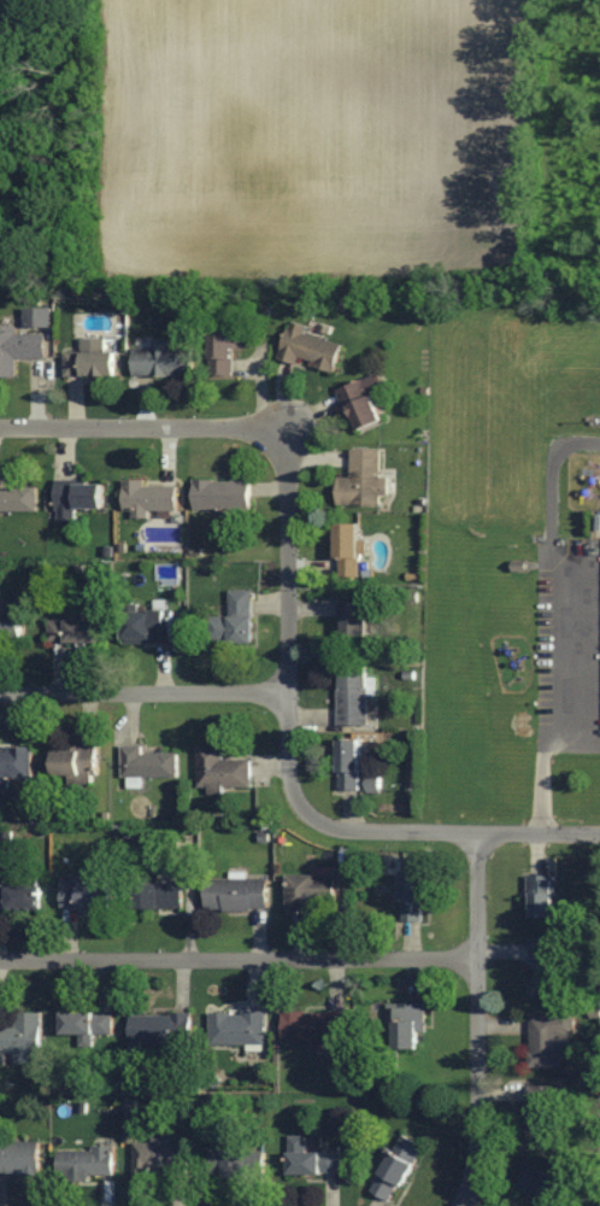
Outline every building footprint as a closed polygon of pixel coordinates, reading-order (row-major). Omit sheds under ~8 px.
[(344,344),(307,334),(309,326),(290,321),(280,358),(336,373),(344,344)] [(16,325),(0,325),(0,377),(16,377),(16,358),(46,358),(46,333),(16,333),(16,325)] [(234,377),(234,347),(250,347),(250,328),(211,327),(211,376),(234,377)] [(66,376),(116,376),(116,340),(83,340),(83,352),(66,352),(66,376)] [(134,376),(193,376),(193,347),(169,347),(169,340),(154,340),(154,348),(134,348),(134,376)] [(340,390),(357,431),(384,420),(374,395),(384,392),(377,375),(340,390)] [(337,504),(381,505),(381,494),(389,494),(390,476),(381,476),(382,449),(352,448),(352,478),(337,478),(337,504)] [(37,487),(2,487),(2,480),(0,480),(0,512),(37,512),(37,487)] [(104,508),(104,480),(57,480),(57,522),(76,522),(76,508),(104,508)] [(177,513),(177,485),(146,485),(146,480),(125,480),(125,513),(177,513)] [(251,509),(251,480),(194,480),(194,509),(251,509)] [(361,524),(338,523),(337,577),(360,577),(361,524)] [(208,644),(253,644),(253,592),(230,591),(230,617),(208,617),(208,644)] [(374,601),(338,601),(338,644),(374,644),(374,601)] [(172,611),(126,611),(126,643),(172,643),(172,611)] [(24,612),(0,612),(0,642),(24,642),(24,612)] [(101,620),(49,620),(49,643),(101,643),(101,620)] [(339,725),(369,725),(369,666),(339,666),(339,725)] [(360,739),(340,739),(340,789),(360,789),(360,739)] [(0,746),(0,778),(31,778),(31,746),(0,746)] [(177,777),(177,753),(142,753),(142,746),(122,746),(122,777),(177,777)] [(251,789),(251,760),(222,759),(223,746),(198,746),(198,789),(251,789)] [(54,747),(54,777),(97,777),(97,747),(54,747)] [(157,858),(134,858),(134,879),(157,879),(157,858)] [(423,871),(402,871),(402,921),(423,921),(423,871)] [(288,910),(336,910),(336,874),(288,874),(288,910)] [(61,910),(109,911),(110,876),(62,875),(61,910)] [(560,917),(560,875),(528,875),(528,917),(560,917)] [(268,910),(268,878),(205,878),(205,910),(268,910)] [(182,882),(133,882),(133,909),(182,909),(182,882)] [(0,885),(0,909),(38,909),(38,885),(0,885)] [(529,942),(529,996),(561,996),(561,942),(529,942)] [(422,1004),(387,1004),(387,1025),(394,1025),(394,1050),(422,1050),(422,1004)] [(16,1012),(16,1025),(0,1025),(0,1052),(16,1052),(16,1065),(31,1065),(31,1053),(41,1053),(41,1013),(16,1012)] [(264,1012),(209,1012),(209,1046),(264,1046),(264,1012)] [(61,1035),(78,1035),(78,1047),(93,1047),(93,1035),(111,1035),(111,1013),(61,1013),(61,1035)] [(282,1013),(282,1044),(345,1044),(345,1013),(282,1013)] [(130,1045),(167,1045),(167,1048),(191,1048),(191,1014),(130,1014),(130,1045)] [(562,1068),(562,1060),(573,1060),(573,1014),(530,1014),(530,1068),(562,1068)] [(528,1086),(528,1141),(563,1141),(563,1086),(528,1086)] [(423,1145),(395,1133),(369,1192),(396,1205),(423,1145)] [(134,1143),(134,1173),(187,1173),(187,1143),(168,1143),(168,1134),(153,1134),(153,1143),(134,1143)] [(340,1175),(339,1152),(307,1152),(307,1136),(289,1136),(290,1175),(340,1175)] [(0,1141),(0,1175),(39,1175),(39,1141),(0,1141)] [(114,1179),(114,1148),(58,1148),(58,1179),(114,1179)] [(264,1178),(264,1149),(209,1149),(208,1177),(264,1178)] [(564,1175),(524,1167),(519,1190),(531,1193),(528,1205),(557,1205),(564,1175)]
